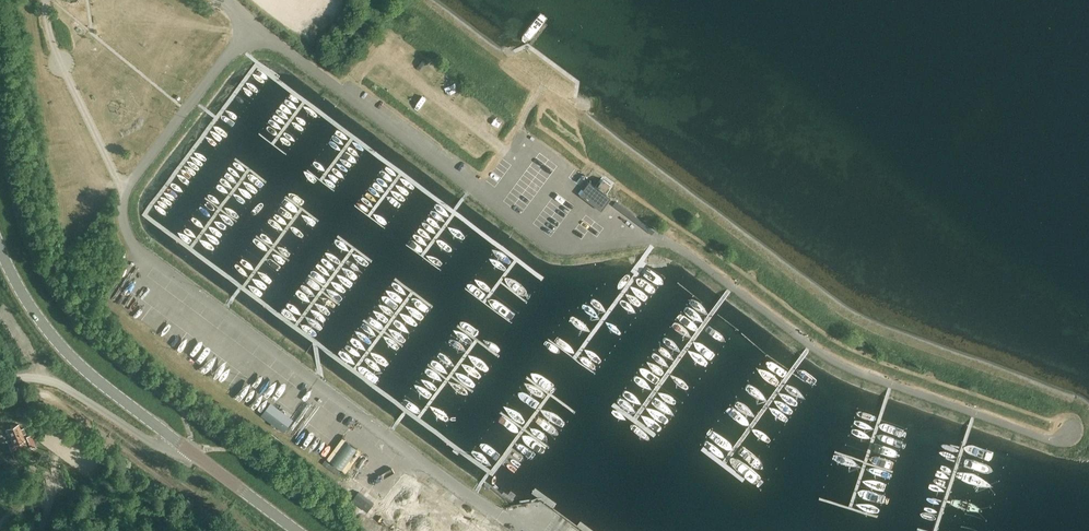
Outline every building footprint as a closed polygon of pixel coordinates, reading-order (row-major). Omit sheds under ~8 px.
[(588,182),(578,195),(600,211),(610,198),(604,194),(612,184),(601,176),(594,186),(588,182)] [(653,231),(636,218),(633,222),(651,235),(653,231)] [(284,431),(292,420),(270,403),(261,414),(284,431)] [(13,444),(14,443),(16,449),(27,444),(18,424),(7,429),(13,444)] [(26,437),(30,448),(35,446),(30,435),(26,437)] [(27,447),(13,454),(15,458),(23,455),(22,453),(28,450),(27,447)] [(23,486),(20,481),(15,484),(21,496),(31,491),(27,484),(23,486)] [(367,513),(390,530),(401,530),(405,526),(374,503),(367,513)] [(416,522),(409,530),(429,530),(416,522)] [(464,530),(483,530),(479,530),(470,522),(464,530)]
